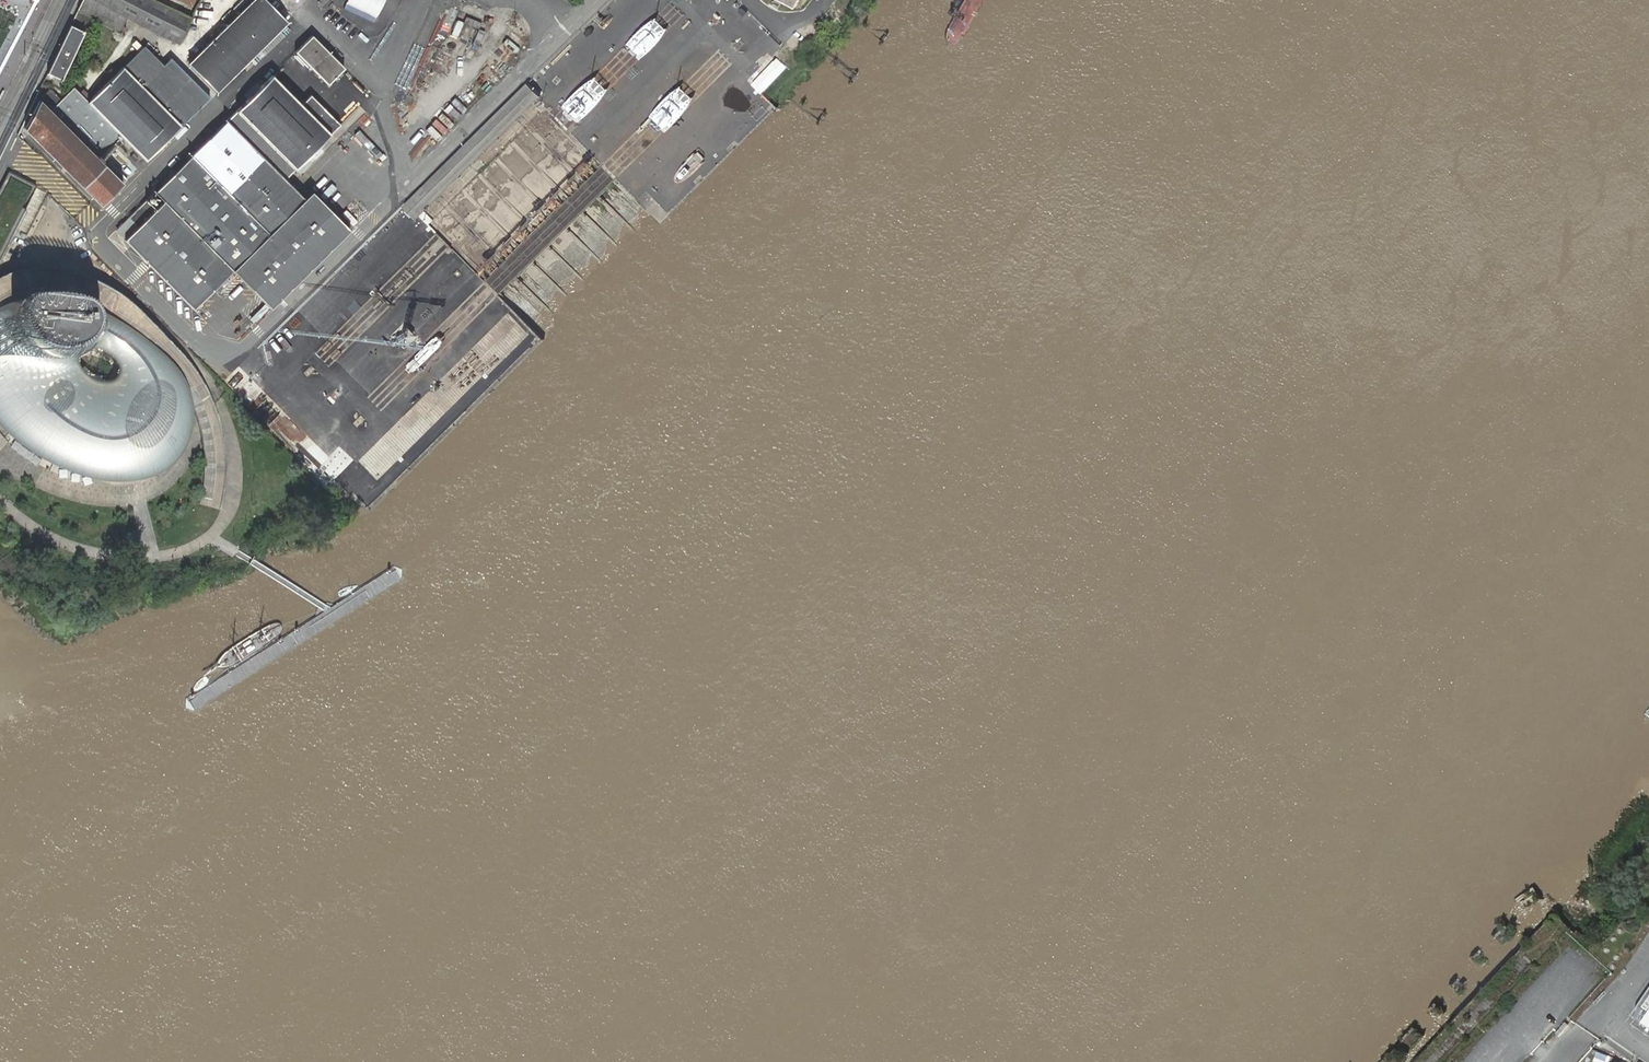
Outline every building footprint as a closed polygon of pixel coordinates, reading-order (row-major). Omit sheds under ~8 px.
[(5,55),(34,0),(0,0),(0,66),(5,55)] [(77,9),(91,16),(123,34),(126,28),(123,26),(127,18),(101,5),(104,0),(82,0),(77,9)] [(101,5),(127,18),(179,44),(191,18),(176,11),(164,5),(154,0),(104,0),(101,5)] [(164,5),(176,11),(179,5),(170,0),(166,0),(164,5)] [(189,64),(216,92),(286,22),(264,0),(254,0),(251,3),(248,0),(241,0),(238,4),(244,10),(189,64)] [(343,8),(373,22),(384,0),(347,0),(343,8)] [(176,11),(191,18),(194,10),(180,3),(179,5),(176,11)] [(431,3),(426,15),(440,21),(445,10),(431,3)] [(91,16),(77,9),(74,17),(84,22),(84,21),(87,23),(91,16)] [(652,44),(675,21),(663,9),(640,32),(652,44)] [(70,25),(59,49),(73,56),(84,31),(70,25)] [(311,36),(295,52),(327,85),(344,68),(311,36)] [(146,45),(123,67),(182,126),(210,98),(171,59),(166,65),(146,45)] [(59,49),(47,73),(61,79),(73,56),(59,49)] [(692,168),(711,171),(728,138),(724,137),(703,115),(700,114),(701,105),(694,107),(713,70),(712,65),(708,66),(617,150),(623,156),(629,184),(632,167),(642,172),(637,178),(645,187),(674,192),(656,182),(658,178),(645,171),(651,170),(647,154),(637,156),(636,156),(656,137),(658,146),(664,144),(666,153),(676,151),(692,168)] [(91,99),(88,103),(122,137),(128,144),(124,148),(130,153),(134,150),(146,161),(182,126),(123,67),(115,76),(91,99)] [(61,79),(47,73),(43,80),(58,87),(61,79)] [(260,88),(248,99),(236,111),(227,121),(285,180),(295,170),(306,158),(318,147),(330,134),(340,125),(310,96),(300,105),(271,76),(260,88)] [(244,96),(248,99),(260,88),(256,84),(244,96)] [(403,207),(416,219),(423,212),(540,97),(527,84),(403,207)] [(88,103),(79,94),(73,88),(66,95),(61,100),(50,89),(40,100),(25,128),(83,187),(101,205),(109,198),(123,184),(127,179),(103,156),(122,137),(88,103)] [(83,91),(79,94),(88,103),(91,99),(83,91)] [(285,180),(227,121),(116,232),(194,309),(232,270),(234,272),(306,201),(290,185),(285,180)] [(318,147),(306,158),(310,162),(322,150),(318,147)] [(6,174),(0,186),(0,259),(8,244),(35,189),(6,174)] [(314,193),(306,201),(234,272),(272,310),(351,230),(314,193)] [(154,462),(161,458),(167,453),(174,445),(178,439),(183,428),(184,421),(185,408),(184,403),(182,381),(174,360),(146,322),(132,308),(118,296),(107,289),(97,284),(88,279),(78,276),(66,273),(54,271),(44,271),(33,271),(24,272),(16,274),(6,279),(0,283),(0,412),(6,420),(14,427),(29,440),(41,447),(53,453),(65,459),(78,463),(92,468),(107,470),(115,471),(123,472),(131,471),(139,469),(147,466),(154,462)] [(16,274),(6,278),(0,281),(0,283),(6,279),(16,274)] [(252,323),(265,311),(252,297),(239,309),(252,323)] [(452,319),(458,327),(468,318),(462,311),(452,319)] [(408,359),(422,371),(456,331),(442,318),(408,359)] [(159,333),(146,322),(174,360),(182,381),(184,403),(185,408),(190,408),(198,427),(201,439),(203,447),(204,467),(203,487),(200,503),(221,511),(224,493),(226,476),(226,459),(223,438),(217,418),(210,401),(199,381),(190,368),(177,351),(168,342),(159,333)] [(236,391),(232,396),(244,403),(247,398),(236,391)] [(273,426),(294,450),(307,438),(286,414),(273,426)] [(10,440),(0,432),(0,452),(10,440)]
